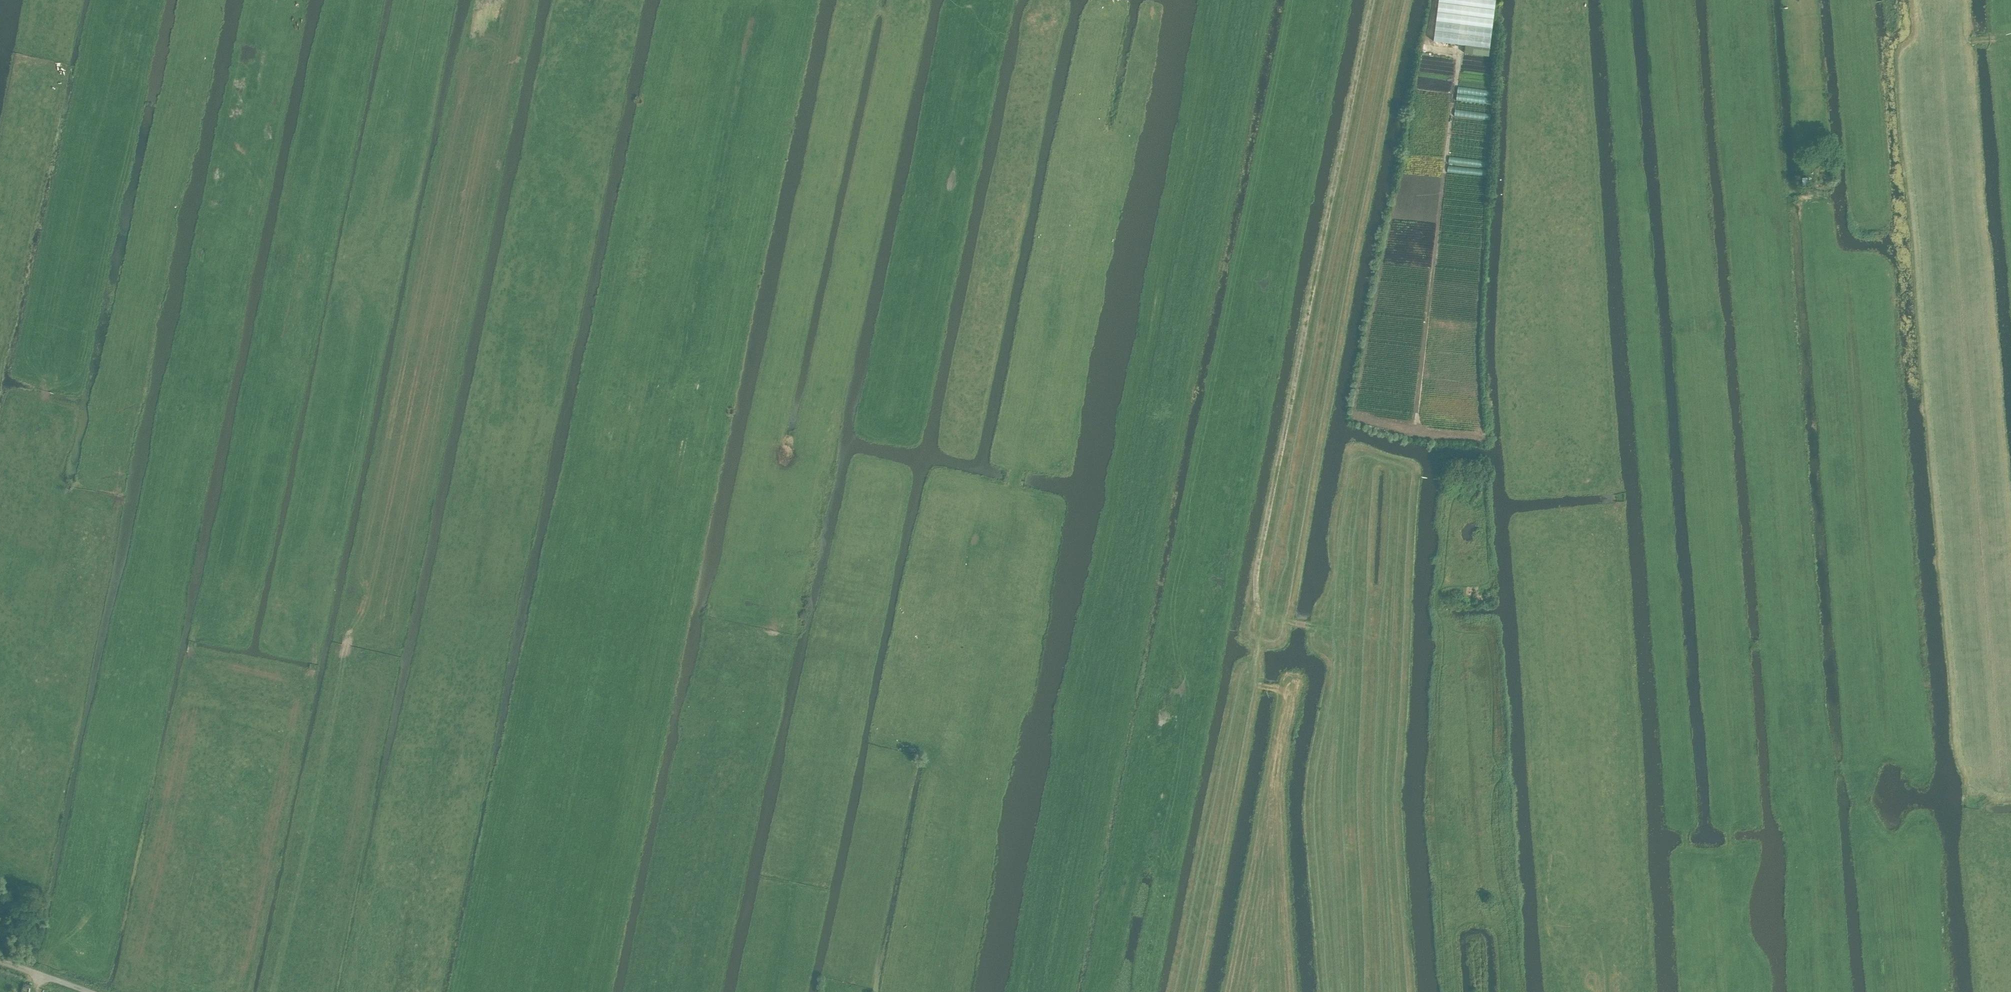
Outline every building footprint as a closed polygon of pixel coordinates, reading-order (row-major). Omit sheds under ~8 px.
[(1433,42),(1489,48),(1495,0),(1494,0),(1438,0),(1433,42)] [(15,893),(14,901),(21,903),(23,895),(15,893)]
